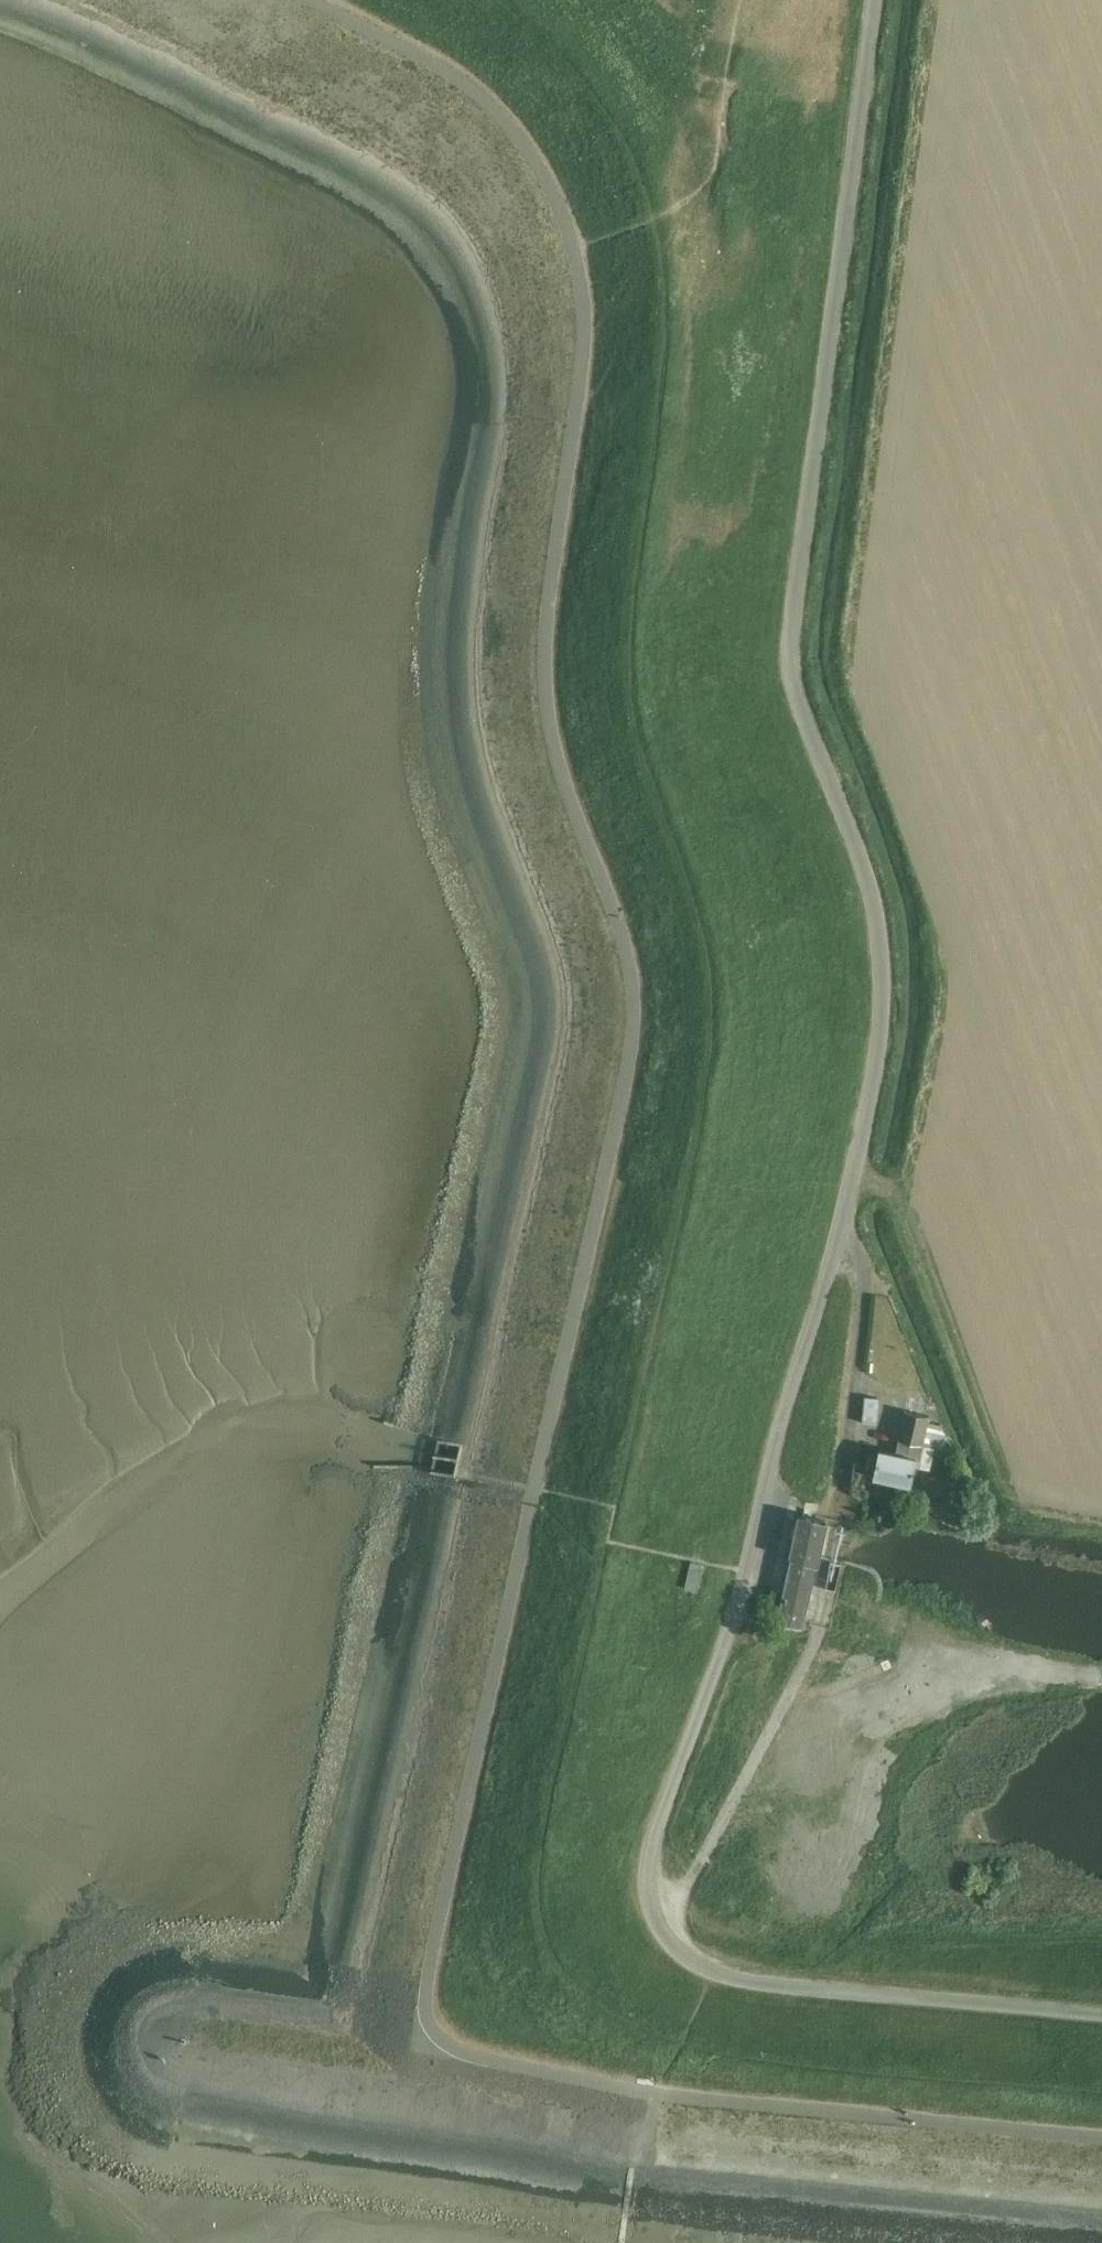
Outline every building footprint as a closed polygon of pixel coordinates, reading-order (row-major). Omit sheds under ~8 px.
[(907,1410),(897,1453),(884,1450),(878,1477),(914,1485),(920,1457),(921,1458),(924,1445),(929,1422),(930,1415),(907,1410)] [(929,1422),(924,1445),(934,1447),(954,1452),(943,1425),(929,1422)] [(803,1621),(824,1520),(800,1514),(791,1554),(795,1555),(782,1616),(803,1621)] [(691,1562),(685,1587),(698,1590),(699,1583),(703,1565),(691,1562)]
